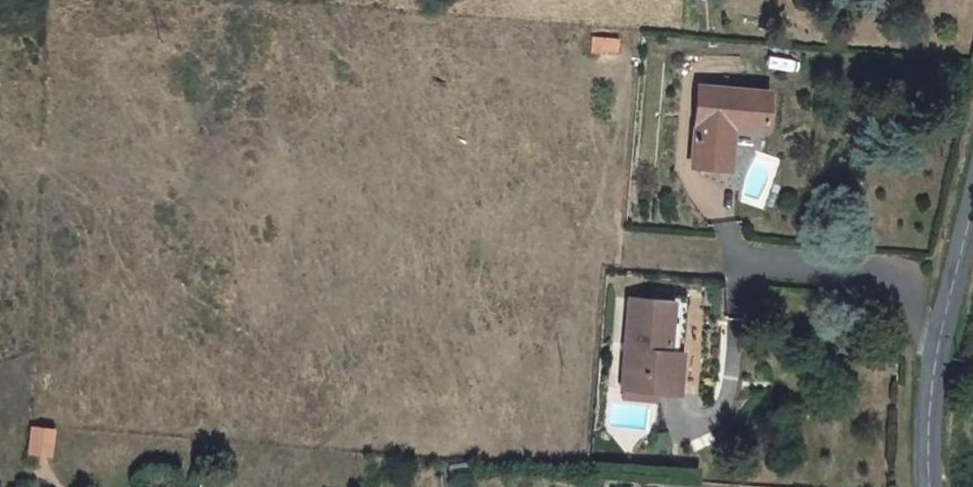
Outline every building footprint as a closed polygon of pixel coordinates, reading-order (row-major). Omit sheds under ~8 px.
[(765,92),(699,87),(690,163),(728,168),(732,126),(761,130),(765,92)] [(688,304),(633,297),(628,387),(683,391),(686,349),(673,349),(675,319),(688,320),(688,304)] [(686,349),(688,320),(675,319),(673,349),(686,349)] [(55,456),(56,427),(29,425),(28,454),(55,456)]
